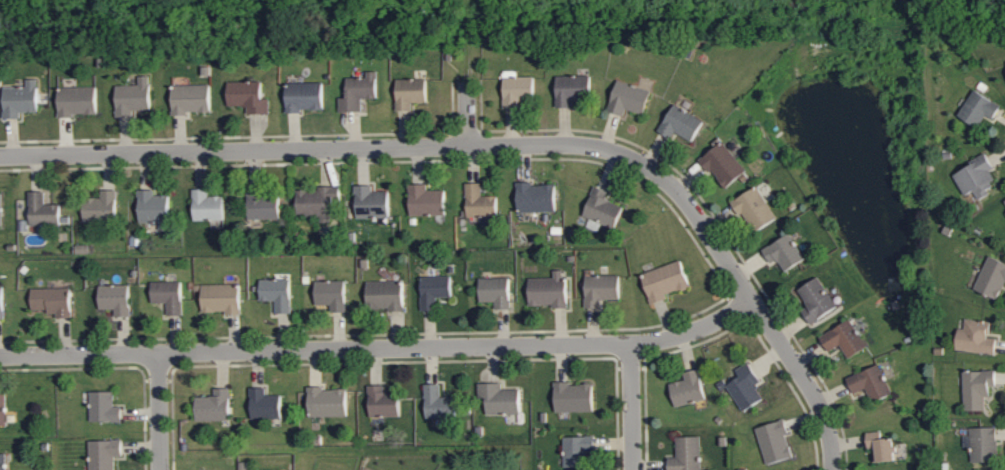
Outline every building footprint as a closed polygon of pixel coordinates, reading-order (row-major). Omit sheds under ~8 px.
[(534,76),(516,77),(516,70),(504,71),(504,110),(521,109),(521,100),(534,100),(534,76)] [(346,78),(347,98),(339,98),(340,113),(362,112),(362,99),(378,99),(377,72),(366,72),(366,78),(346,78)] [(556,76),(557,108),(578,108),(577,98),(590,98),(589,75),(556,76)] [(116,86),(117,118),(135,117),(135,111),(151,111),(150,76),(138,76),(139,85),(116,86)] [(427,78),(396,79),(397,111),(412,111),(412,103),(427,102),(427,78)] [(21,113),(38,112),(38,79),(26,80),(26,87),(4,88),(4,119),(21,119),(21,113)] [(651,89),(616,81),(609,113),(625,116),(627,110),(645,115),(651,89)] [(270,114),(270,99),(262,99),(262,82),(228,82),(228,106),(247,106),(247,114),(270,114)] [(323,82),(286,83),(287,112),(324,111),(323,82)] [(173,116),(187,115),(187,113),(211,112),(210,85),(172,85),(173,116)] [(97,116),(97,87),(58,88),(59,116),(97,116)] [(986,116),(994,120),(1002,106),(975,90),(959,117),(979,128),(986,116)] [(693,143),(705,122),(675,104),(659,132),(671,139),(675,133),(693,143)] [(746,174),(725,142),(699,159),(708,174),(713,171),(725,188),(746,174)] [(965,196),(975,191),(977,195),(998,186),(991,171),(994,170),(986,153),(971,161),(973,166),(955,175),(965,196)] [(482,196),(482,184),(467,184),(466,216),(498,216),(498,196),(482,196)] [(518,212),(557,212),(557,184),(517,184),(518,212)] [(372,192),(372,185),(356,186),(357,218),(390,218),(389,192),(372,192)] [(427,185),(409,185),(410,216),(445,215),(445,190),(427,191),(427,185)] [(297,191),(298,216),(321,215),(321,223),(333,223),(332,205),(341,205),(340,186),(319,186),(319,191),(297,191)] [(777,220),(758,187),(735,201),(753,233),(777,220)] [(117,221),(116,190),(101,191),(101,198),(84,199),(84,221),(117,221)] [(169,195),(154,196),(154,190),(139,191),(139,222),(158,222),(158,231),(170,231),(169,195)] [(194,221),(224,221),(224,196),(209,197),(209,190),(193,190),(194,221)] [(61,205),(45,205),(45,193),(30,192),(30,224),(60,224),(61,205)] [(279,194),(248,195),(249,220),(280,219),(279,194)] [(785,272),(805,261),(790,234),(763,250),(771,264),(778,260),(785,272)] [(989,257),(975,290),(999,300),(1004,285),(1004,263),(989,257)] [(668,300),(667,296),(691,287),(681,261),(642,275),(653,305),(668,300)] [(530,306),(553,306),(553,309),(569,309),(568,280),(563,280),(563,271),(554,271),(554,278),(529,279),(530,306)] [(452,298),(452,276),(421,277),(422,311),(437,311),(437,298),(452,298)] [(620,276),(585,276),(586,309),(602,309),(602,300),(621,300),(620,276)] [(803,310),(811,325),(838,309),(819,277),(798,289),(809,307),(803,310)] [(510,279),(480,278),(480,302),(495,303),(495,310),(510,310),(510,279)] [(260,280),(260,301),(276,301),(276,314),(291,314),(291,280),(260,280)] [(182,315),(181,281),(151,282),(152,303),(167,303),(167,316),(182,315)] [(316,306),(331,305),(331,313),(346,313),(346,281),(315,282),(316,306)] [(404,310),(404,281),(366,282),(367,310),(404,310)] [(115,310),(115,318),(130,317),(130,285),(99,286),(100,310),(115,310)] [(203,313),(226,312),(226,315),(241,315),(240,285),(202,285),(203,313)] [(31,289),(32,311),(56,311),(56,318),(72,318),(72,288),(31,289)] [(841,346),(849,359),(868,348),(850,319),(820,338),(829,353),(841,346)] [(958,329),(957,351),(996,354),(997,338),(989,338),(991,322),(966,320),(965,329),(958,329)] [(761,383),(749,363),(736,371),(740,377),(726,386),(743,413),(764,400),(755,386),(761,383)] [(848,378),(854,394),(867,389),(873,404),(893,395),(880,365),(848,378)] [(675,407),(706,401),(700,370),(684,373),(686,381),(671,384),(675,407)] [(964,372),(965,412),(986,411),(986,397),(991,397),(991,387),(997,387),(997,372),(964,372)] [(487,415),(521,415),(520,390),(503,390),(502,384),(478,384),(479,399),(487,399),(487,415)] [(594,384),(555,384),(555,413),(594,413),(594,384)] [(426,419),(457,419),(456,397),(441,397),(441,385),(425,386),(426,419)] [(370,418),(400,417),(400,393),(385,393),(385,386),(369,386),(370,418)] [(251,419),(281,419),(282,396),(266,395),(266,389),(251,388),(251,419)] [(197,421),(231,421),(230,389),(214,389),(215,397),(196,397),(197,421)] [(309,389),(310,417),(347,417),(347,389),(309,389)] [(91,423),(122,423),(122,407),(115,407),(114,392),(90,392),(91,423)] [(756,428),(767,464),(793,457),(787,434),(789,433),(785,419),(756,428)] [(971,429),(971,436),(963,436),(964,446),(971,446),(971,462),(998,461),(997,428),(971,429)] [(869,449),(873,449),(874,461),(897,460),(895,437),(883,438),(882,431),(868,432),(869,449)] [(564,467),(586,466),(586,454),(596,454),(596,435),(563,436),(564,467)] [(669,456),(670,469),(702,469),(701,436),(677,436),(677,456),(669,456)] [(115,458),(123,458),(122,441),(89,441),(90,469),(115,469),(115,458)]
